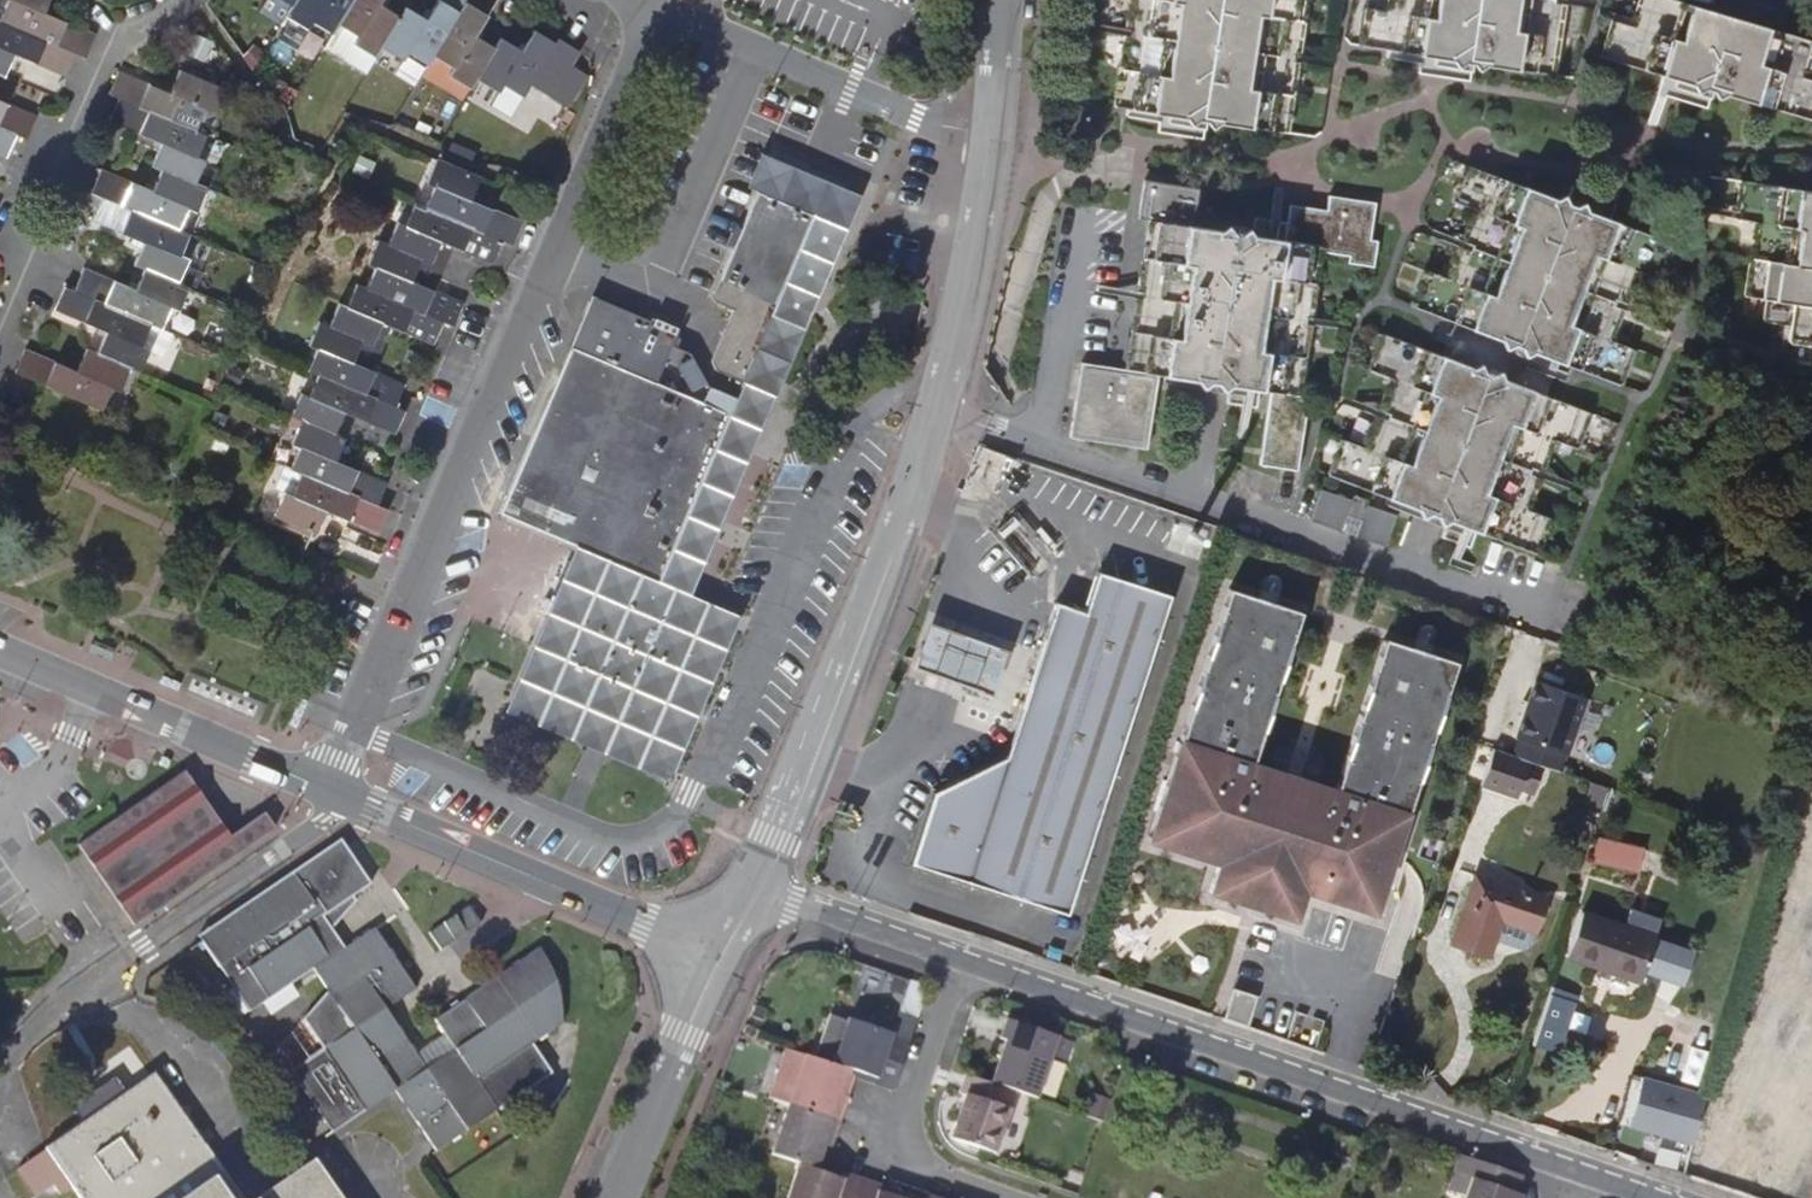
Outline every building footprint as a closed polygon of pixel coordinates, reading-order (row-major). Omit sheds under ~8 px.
[(48,5),(50,0),(9,0),(0,20),(76,53),(87,58),(97,34),(44,13),(48,5)] [(340,24),(355,0),(296,0),(293,5),(288,14),(309,28),(314,21),(334,34),(340,24)] [(383,46),(401,17),(380,3),(382,0),(355,0),(340,24),(359,36),(355,43),(377,57),(382,49),(383,46)] [(434,55),(467,0),(438,0),(426,19),(407,7),(401,17),(383,46),(403,59),(408,52),(428,65),(434,55)] [(434,55),(454,67),(450,73),(472,88),(478,77),(496,47),(476,35),(497,0),(467,0),(434,55)] [(1150,133),(1198,140),(1202,121),(1284,133),(1305,0),(1129,0),(1113,108),(1152,113),(1150,133)] [(1448,79),(1451,60),(1553,76),(1565,0),(1384,0),(1381,12),(1364,10),(1358,45),(1421,55),(1418,73),(1448,79)] [(1711,11),(1674,0),(1642,0),(1636,20),(1616,14),(1603,59),(1665,78),(1661,92),(1689,99),(1694,87),(1811,120),(1811,41),(1742,21),(1711,11)] [(0,20),(0,73),(5,75),(14,53),(67,76),(76,53),(0,20)] [(496,47),(478,77),(499,91),(505,82),(524,94),(531,83),(567,104),(585,74),(571,65),(580,50),(558,37),(555,42),(535,30),(522,51),(501,38),(496,47)] [(171,93),(119,70),(110,94),(121,98),(123,98),(197,130),(206,108),(215,112),(225,88),(181,69),(171,93)] [(197,183),(198,182),(208,159),(199,155),(208,135),(197,130),(123,98),(121,98),(112,120),(162,143),(154,165),(164,169),(197,183)] [(16,133),(18,134),(27,138),(38,115),(0,99),(0,126),(16,133)] [(0,126),(0,154),(8,157),(18,134),(16,133),(0,126)] [(776,396),(797,344),(854,207),(858,197),(765,158),(751,190),(756,193),(764,175),(835,206),(761,385),(760,389),(768,392),(776,396)] [(503,240),(514,245),(523,222),(471,200),(480,177),(437,159),(428,183),(435,186),(426,207),(503,240)] [(1441,528),(1438,537),(1466,548),(1473,530),(1484,535),(1533,552),(1546,516),(1526,509),(1551,441),(1571,449),(1585,413),(1538,393),(1551,359),(1569,366),(1616,385),(1630,349),(1612,341),(1638,274),(1658,281),(1672,245),(1609,219),(1615,204),(1588,194),(1584,205),(1535,185),(1532,191),(1505,180),(1462,164),(1449,200),(1470,209),(1444,278),(1423,269),(1408,306),(1441,319),(1459,325),(1445,358),(1380,333),(1365,369),(1388,378),(1362,447),(1339,440),(1326,474),(1385,496),(1444,519),(1441,528)] [(103,197),(179,229),(188,207),(197,211),(207,187),(198,182),(197,183),(164,169),(154,191),(104,169),(93,192),(103,197)] [(733,308),(732,312),(715,351),(750,367),(743,382),(760,389),(761,385),(835,206),(764,175),(756,193),(712,298),(733,308)] [(1225,392),(1224,402),(1237,404),(1245,406),(1255,407),(1258,391),(1268,391),(1295,395),(1317,252),(1346,256),(1346,263),(1371,267),(1376,241),(1368,239),(1373,203),(1327,196),(1324,210),(1288,204),(1285,223),(1255,218),(1251,236),(1238,234),(1237,227),(1205,222),(1204,228),(1190,226),(1195,189),(1143,181),(1137,218),(1147,219),(1138,291),(1137,297),(1127,369),(1159,372),(1159,374),(1168,375),(1168,383),(1225,392)] [(1738,184),(1733,220),(1752,223),(1742,296),(1763,299),(1760,321),(1778,323),(1776,340),(1811,345),(1811,194),(1738,184)] [(190,234),(179,229),(103,197),(94,219),(145,242),(136,264),(146,268),(179,282),(179,281),(189,258),(181,255),(190,234)] [(389,245),(421,259),(432,264),(441,242),(454,247),(493,263),(503,240),(426,207),(416,203),(406,225),(400,222),(389,245)] [(444,321),(444,322),(455,327),(464,304),(436,292),(412,281),(421,259),(389,245),(379,240),(369,263),(377,267),(367,289),(444,321)] [(412,281),(436,292),(438,286),(446,289),(452,276),(443,273),(454,247),(441,242),(432,264),(421,259),(412,281)] [(189,285),(179,281),(179,282),(146,268),(137,290),(86,269),(76,291),(152,324),(161,327),(171,306),(179,309),(189,285)] [(382,322),(392,326),(435,345),(444,322),(444,321),(367,289),(357,284),(348,306),(340,302),(329,326),(363,339),(373,344),(382,322)] [(98,354),(130,368),(140,372),(151,348),(143,344),(152,324),(76,291),(65,287),(56,309),(108,331),(98,354)] [(652,321),(653,317),(595,292),(573,344),(585,350),(591,336),(592,326),(623,337),(628,332),(635,327),(643,326),(651,327),(657,329),(663,334),(667,340),(669,346),(668,358),(675,342),(678,335),(679,333),(652,321)] [(733,308),(712,298),(710,301),(732,312),(733,308)] [(405,384),(373,371),(353,362),(363,339),(329,326),(320,322),(310,344),(318,348),(308,370),(319,375),(395,407),(396,406),(405,384)] [(373,344),(363,339),(353,362),(373,371),(392,326),(382,322),(373,344)] [(677,586),(690,555),(706,517),(724,476),(753,405),(737,398),(711,386),(708,385),(693,349),(675,342),(668,358),(669,346),(667,340),(663,334),(657,329),(651,327),(643,326),(635,327),(628,332),(623,337),(592,326),(591,336),(585,350),(573,344),(547,407),(502,512),(577,544),(591,550),(677,586)] [(130,368),(98,354),(88,349),(78,371),(26,349),(16,372),(39,382),(103,410),(113,387),(120,390),(130,368)] [(708,367),(743,382),(750,367),(715,351),(708,367)] [(1156,391),(1159,374),(1159,372),(1127,369),(1085,363),(1076,437),(1147,448),(1156,391)] [(406,410),(396,406),(395,407),(319,375),(310,395),(301,392),(290,416),(303,421),(334,434),(343,412),(396,434),(406,410)] [(768,392),(760,389),(756,398),(753,405),(724,476),(732,479),(739,482),(772,404),(776,396),(768,392)] [(1294,471),(1305,397),(1295,395),(1268,391),(1256,464),(1294,471)] [(345,439),(334,434),(303,421),(293,443),(301,446),(292,469),(377,506),(388,484),(335,461),(345,439)] [(327,511),(351,522),(378,533),(388,511),(377,506),(292,469),(285,467),(276,488),(285,492),(275,515),(279,518),(310,531),(318,534),(327,511)] [(706,517),(690,555),(699,559),(706,562),(739,482),(732,479),(724,476),(706,517)] [(1318,489),(1308,517),(1337,529),(1347,499),(1318,489)] [(1357,515),(1362,500),(1351,496),(1346,511),(1357,515)] [(1396,518),(1375,510),(1363,507),(1354,531),(1351,530),(1350,533),(1378,542),(1377,544),(1381,546),(1385,545),(1396,518)] [(307,537),(310,531),(279,518),(277,524),(307,537)] [(591,550),(577,544),(518,684),(534,690),(584,566),(591,550)] [(690,555),(677,586),(686,591),(692,593),(706,562),(699,559),(690,555)] [(719,624),(670,603),(584,566),(534,690),(529,702),(595,730),(662,759),(719,624)] [(1065,918),(1168,600),(1099,577),(1087,618),(1057,608),(1010,759),(930,797),(908,866),(1065,918)] [(662,759),(595,730),(587,747),(672,783),(743,616),(692,593),(686,591),(677,586),(670,603),(719,624),(662,759)] [(1454,664),(1427,655),(1414,651),(1384,641),(1336,792),(1252,765),(1301,614),(1275,605),(1260,601),(1228,590),(1190,709),(1146,842),(1216,865),(1207,893),(1293,921),(1302,893),(1373,915),(1454,664)] [(1262,592),(1260,601),(1275,605),(1277,597),(1262,592)] [(995,704),(1010,658),(971,646),(932,633),(917,679),(958,692),(995,704)] [(1416,642),(1414,651),(1427,655),(1431,647),(1416,642)] [(587,747),(595,730),(529,702),(534,690),(518,684),(506,712),(587,747)] [(1562,769),(1581,711),(1529,694),(1522,716),(1510,752),(1562,769)] [(1510,752),(1522,716),(1518,714),(1506,751),(1510,752)] [(1806,729),(1800,760),(1811,765),(1811,732),(1806,729)] [(1490,763),(1479,793),(1528,809),(1529,806),(1537,779),(1490,763)] [(189,772),(187,771),(82,842),(136,924),(277,826),(267,811),(234,834),(189,772)] [(1550,784),(1537,779),(1529,806),(1540,810),(1550,784)] [(1528,809),(1479,793),(1474,811),(1521,828),(1528,809)] [(328,858),(347,846),(342,839),(323,852),(328,858)] [(1634,882),(1643,856),(1600,842),(1592,868),(1634,882)] [(560,981),(536,945),(435,1016),(455,1046),(427,1064),(386,1005),(416,984),(374,924),(345,945),(331,926),(356,898),(352,893),(370,881),(347,846),(328,858),(323,852),(293,873),(297,878),(268,897),(265,892),(219,924),(222,929),(207,939),(224,963),(221,966),(236,988),(240,986),(256,1009),(315,968),(330,990),(306,1018),(327,1049),(296,1069),(293,1072),(305,1088),(310,1084),(340,1129),(399,1088),(442,1149),(503,1107),(533,1086),(529,1080),(553,1064),(536,1040),(567,1019),(560,981)] [(1535,933),(1546,900),(1473,875),(1451,942),(1488,956),(1500,923),(1535,933)] [(475,902),(462,910),(474,930),(488,921),(475,902)] [(1636,981),(1659,919),(1630,909),(1623,924),(1584,911),(1568,956),(1636,981)] [(461,939),(474,930),(462,910),(449,920),(461,939)] [(448,948),(461,939),(449,920),(436,929),(448,948)] [(222,929),(219,924),(200,936),(221,966),(224,963),(207,939),(222,929)] [(1683,976),(1691,947),(1656,937),(1647,966),(1683,976)] [(918,973),(894,965),(891,974),(914,982),(918,973)] [(1536,1043),(1562,1049),(1577,991),(1551,985),(1536,1043)] [(240,986),(236,988),(252,1012),(256,1009),(240,986)] [(1223,1021),(1246,1030),(1250,1018),(1234,1012),(1237,1003),(1253,1009),(1256,1000),(1233,992),(1223,1021)] [(1250,1018),(1253,1009),(1237,1003),(1234,1012),(1250,1018)] [(891,1091),(917,1018),(903,1014),(896,1034),(847,1018),(846,1021),(831,1016),(816,1059),(851,1070),(878,1079),(877,1086),(891,1091)] [(327,1049),(306,1018),(276,1040),(296,1069),(327,1049)] [(1017,1093),(1037,1100),(1058,1038),(1005,1019),(999,1039),(1005,1041),(990,1083),(1017,1093)] [(842,1096),(851,1070),(816,1059),(783,1048),(768,1097),(787,1104),(840,1122),(847,1098),(842,1096)] [(1017,1093),(990,1083),(962,1075),(957,1093),(963,1095),(949,1139),(995,1154),(1017,1093)] [(150,1078),(47,1148),(81,1197),(242,1197),(165,1084),(150,1078)] [(1684,1169),(1703,1104),(1641,1087),(1622,1151),(1684,1169)] [(1080,1115),(1087,1118),(1094,1095),(1088,1093),(1080,1115)] [(1110,1100),(1109,1100),(1094,1095),(1087,1118),(1102,1122),(1110,1100)] [(832,1144),(840,1122),(787,1104),(770,1155),(797,1164),(816,1170),(826,1142),(832,1144)] [(1525,1197),(1518,1195),(1524,1177),(1461,1157),(1451,1187),(1465,1192),(1464,1197),(1524,1197),(1525,1197)] [(315,1162),(263,1197),(340,1197),(315,1162)] [(816,1170),(797,1164),(786,1197),(857,1197),(864,1179),(848,1173),(845,1179),(816,1170)] [(864,1179),(857,1197),(899,1197),(878,1191),(880,1184),(864,1179)]
